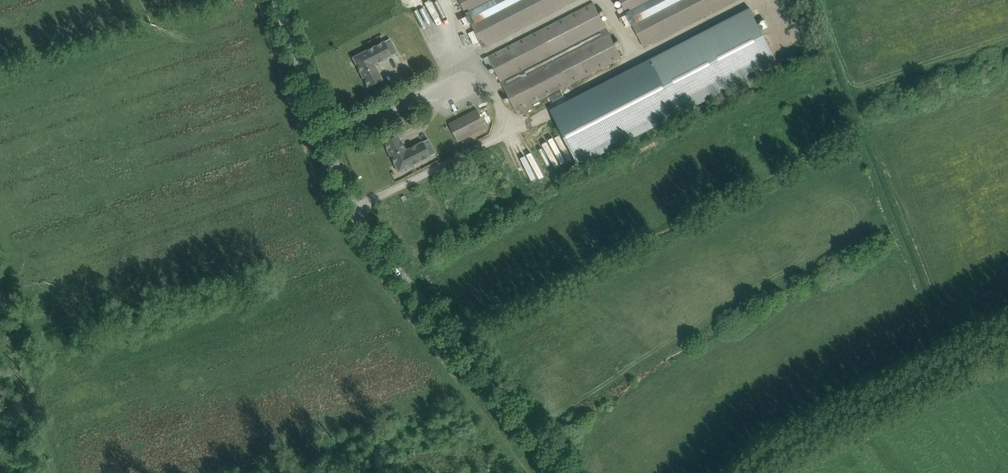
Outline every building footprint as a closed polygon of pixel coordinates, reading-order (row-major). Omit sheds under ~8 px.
[(484,47),(498,40),(575,0),(460,0),(484,47)] [(626,12),(620,15),(625,25),(631,22),(644,47),(737,0),(620,0),(626,12)] [(594,3),(497,52),(489,57),(488,56),(483,59),(489,70),(494,67),(517,112),(522,109),(524,113),(533,108),(531,104),(622,58),(594,3)] [(656,69),(556,120),(579,166),(680,114),(779,63),(771,48),(750,8),(674,48),(651,60),(656,69)] [(387,40),(384,42),(392,56),(397,53),(390,38),(387,40)] [(384,42),(353,58),(368,87),(382,80),(374,65),(392,56),(384,42)] [(477,110),(460,118),(450,124),(459,141),(486,127),(477,110)] [(422,142),(406,150),(398,135),(384,143),(399,172),(430,156),(422,142)] [(429,139),(422,142),(430,156),(436,153),(429,139)]
